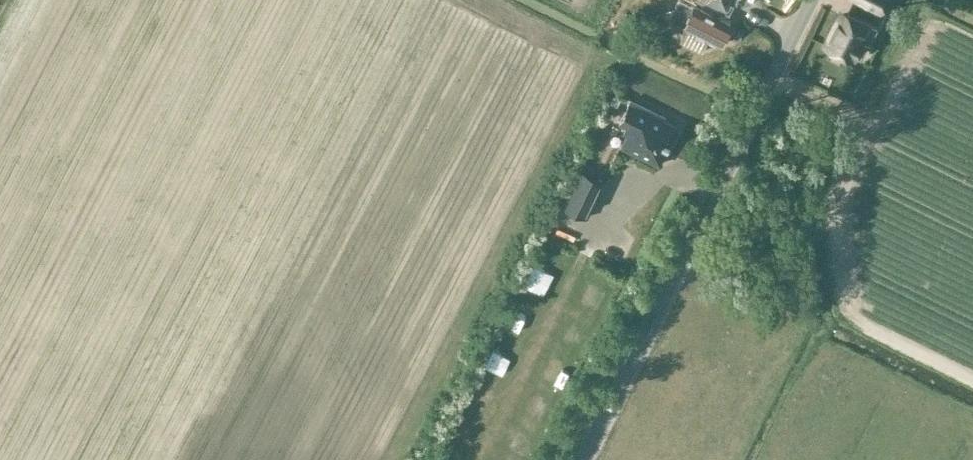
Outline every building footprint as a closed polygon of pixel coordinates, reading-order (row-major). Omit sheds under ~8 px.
[(670,18),(686,26),(680,38),(702,50),(708,37),(720,43),(730,23),(692,4),(684,0),(678,0),(670,17),(670,18)] [(724,11),(730,0),(703,0),(724,11)] [(880,10),(885,0),(860,0),(880,10)] [(840,14),(825,44),(852,57),(861,38),(868,42),(876,27),(848,12),(845,17),(840,14)] [(654,109),(631,98),(619,121),(626,125),(623,131),(626,133),(620,144),(659,163),(677,125),(652,113),(654,109)] [(586,216),(604,180),(579,168),(561,204),(586,216)]
